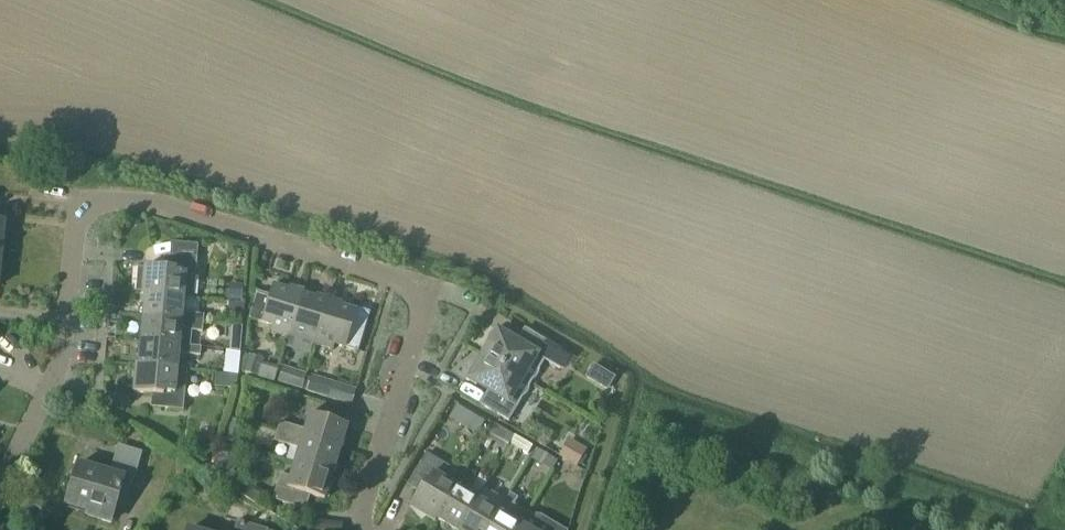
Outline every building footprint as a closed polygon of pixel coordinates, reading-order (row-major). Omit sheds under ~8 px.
[(141,295),(183,299),(184,286),(194,287),(196,259),(169,256),(168,270),(144,267),(144,269),(137,268),(135,292),(141,293),(141,295)] [(288,337),(302,292),(289,288),(289,290),(273,286),(269,296),(257,292),(248,319),(272,326),(271,331),(288,337)] [(315,345),(329,300),(317,296),(316,299),(302,294),(302,292),(288,337),(315,345)] [(182,314),(183,299),(141,295),(141,296),(144,296),(142,319),(203,324),(204,316),(182,314)] [(329,300),(315,345),(332,350),(334,345),(358,353),(370,313),(355,309),(354,311),(340,306),(341,304),(329,300)] [(202,333),(203,324),(142,319),(140,343),(201,348),(179,346),(180,331),(202,333)] [(242,327),(231,326),(228,350),(239,351),(242,327)] [(483,356),(531,384),(532,382),(535,380),(537,377),(538,374),(539,370),(544,361),(554,367),(562,352),(529,332),(520,346),(505,337),(506,335),(496,329),(492,331),(489,334),(487,337),(486,341),(486,345),(489,347),(483,356)] [(200,357),(201,348),(140,343),(138,365),(135,365),(135,366),(176,370),(178,355),(200,357)] [(529,386),(531,384),(483,356),(478,366),(475,365),(472,367),(469,369),(467,373),(466,376),(466,381),(476,387),(477,384),(493,394),(484,408),(508,422),(522,399),(526,396),(528,393),(529,390),(529,386)] [(135,366),(132,393),(157,395),(156,409),(183,411),(187,371),(176,370),(135,366)] [(277,383),(300,391),(304,378),(281,370),(277,383)] [(330,383),(311,377),(306,392),(325,398),(330,383)] [(302,440),(339,451),(347,427),(309,415),(302,440)] [(268,427),(238,421),(235,435),(265,441),(268,427)] [(279,423),(276,432),(292,437),(295,427),(279,423)] [(497,427),(493,435),(509,445),(514,437),(497,427)] [(292,437),(276,432),(274,442),(289,447),(292,437)] [(529,445),(514,437),(509,445),(524,453),(529,445)] [(562,438),(548,461),(566,471),(580,449),(562,438)] [(332,475),(339,451),(302,440),(294,464),(332,475)] [(222,445),(212,478),(230,484),(240,451),(222,445)] [(116,446),(108,475),(77,466),(64,507),(88,514),(87,517),(111,524),(116,506),(125,508),(133,481),(142,484),(150,456),(116,446)] [(528,447),(522,459),(542,470),(549,459),(528,447)] [(434,523),(455,487),(441,478),(448,467),(426,454),(411,480),(422,487),(409,508),(412,509),(422,521),(425,517),(434,523)] [(331,478),(332,475),(294,464),(290,478),(280,474),(272,501),(299,509),(303,494),(324,500),(325,497),(329,498),(334,479),(331,478)] [(484,488),(483,488),(487,481),(479,477),(469,495),(455,487),(434,523),(435,523),(436,521),(452,529),(459,529),(484,488)] [(505,501),(484,488),(459,529),(488,529),(505,501)] [(488,529),(517,529),(520,525),(527,514),(513,506),(517,499),(509,494),(505,501),(488,529)]
